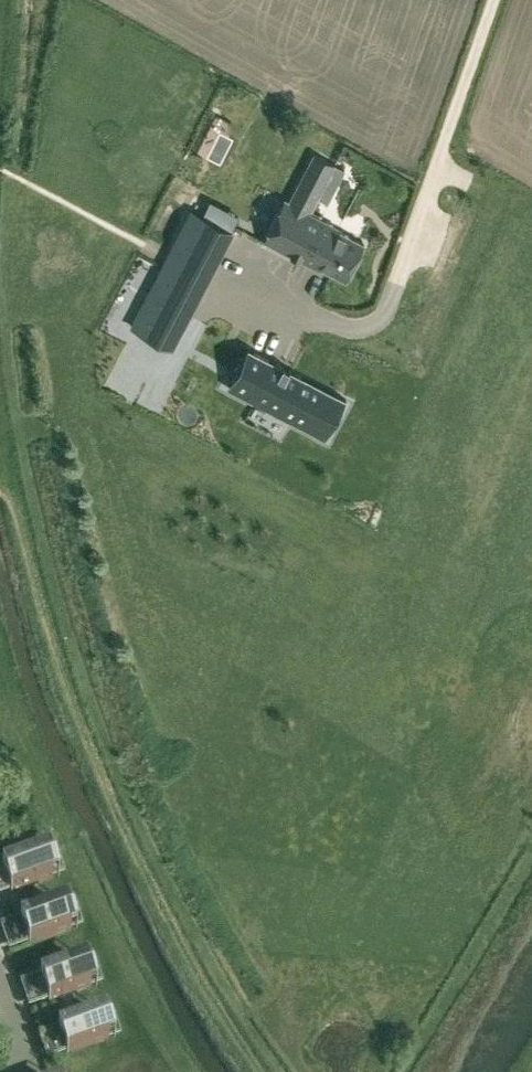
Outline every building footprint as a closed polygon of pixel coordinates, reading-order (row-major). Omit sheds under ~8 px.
[(253,208),(270,171),(183,132),(167,169),(253,208)] [(264,238),(345,280),(365,242),(306,211),(332,161),(315,152),(289,202),(284,199),(264,238)] [(148,291),(131,324),(172,346),(232,230),(191,209),(148,291)] [(248,346),(227,386),(253,400),(325,437),(346,397),(341,394),(248,346)] [(44,850),(2,864),(12,891),(53,877),(44,850)] [(30,944),(71,929),(62,902),(20,916),(30,944)] [(40,974),(50,1001),(91,987),(82,959),(40,974)] [(100,1012),(58,1026),(68,1053),(109,1039),(100,1012)]
